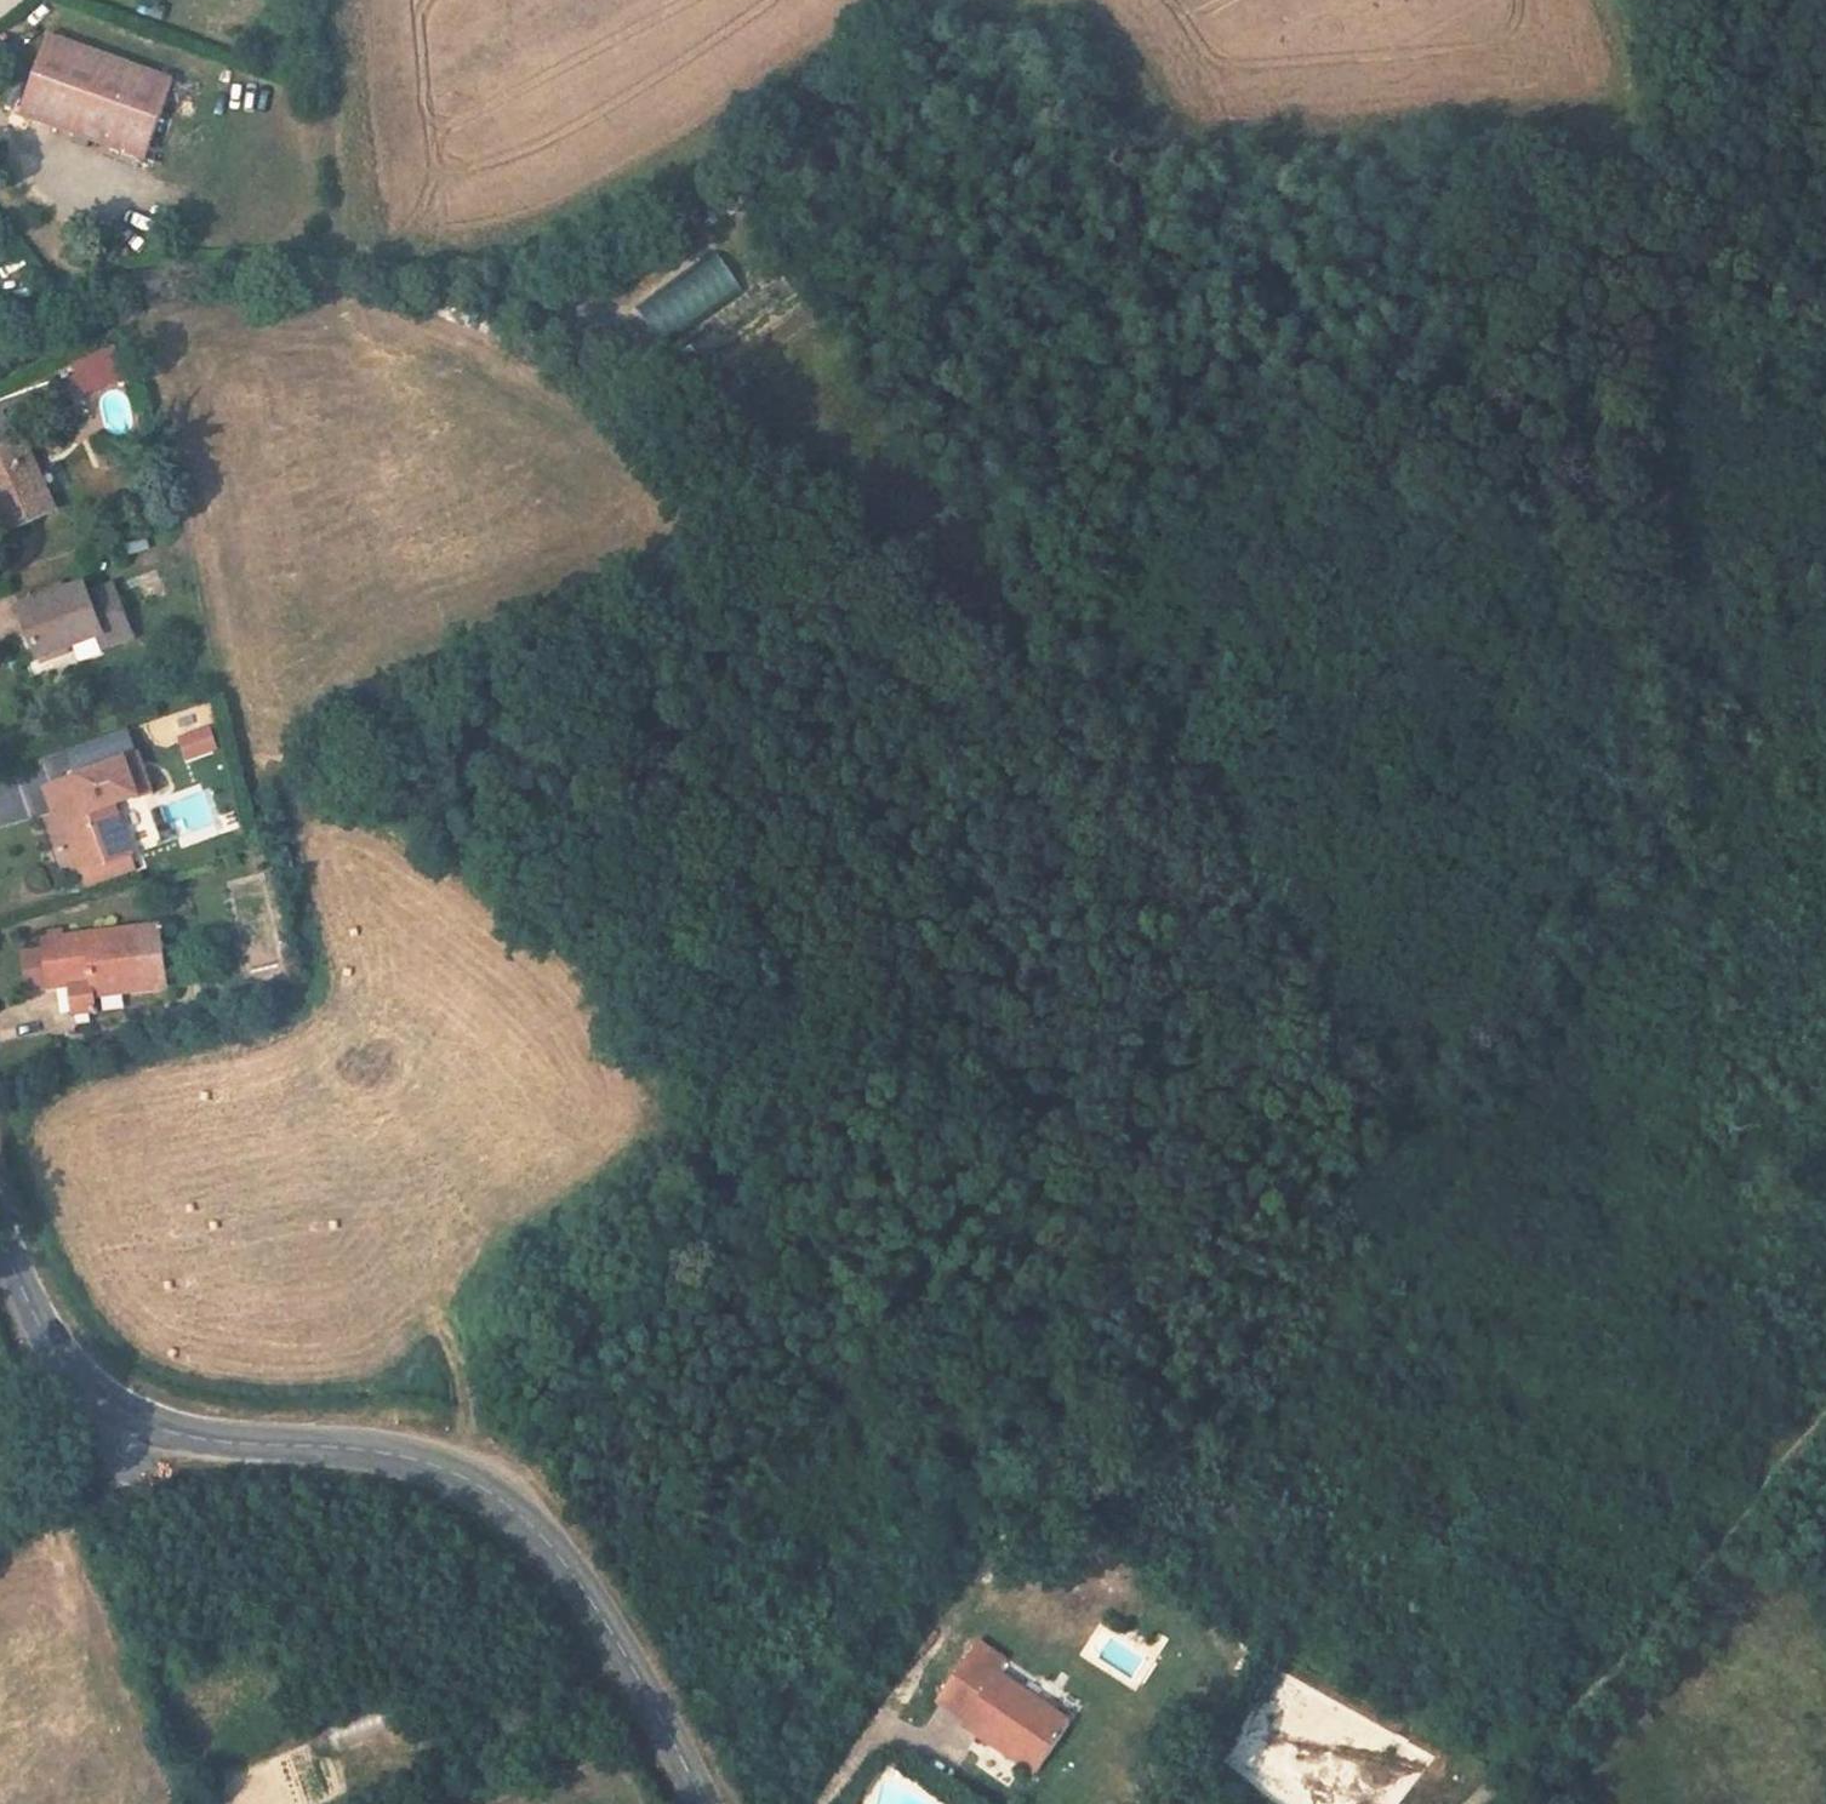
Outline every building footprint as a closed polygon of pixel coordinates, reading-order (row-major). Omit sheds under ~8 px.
[(178,62),(56,26),(31,114),(41,117),(154,153),(170,92),(178,62)] [(718,252),(638,307),(662,342),(743,287),(718,252)] [(53,373),(61,395),(87,385),(86,382),(123,369),(115,350),(53,373)] [(0,426),(0,507),(3,512),(46,493),(13,420),(0,426)] [(122,583),(116,564),(85,573),(92,593),(122,583)] [(122,583),(92,593),(85,573),(83,569),(20,593),(40,646),(103,622),(107,635),(135,623),(122,583)] [(178,734),(185,759),(218,750),(211,725),(178,734)] [(102,755),(52,772),(81,858),(132,841),(115,791),(152,778),(139,742),(102,755)] [(43,935),(49,978),(70,975),(75,1006),(95,1003),(92,986),(165,975),(156,917),(43,935)] [(972,1613),(937,1668),(966,1686),(959,1696),(1034,1744),(1066,1695),(991,1646),(1001,1631),(972,1613)]
